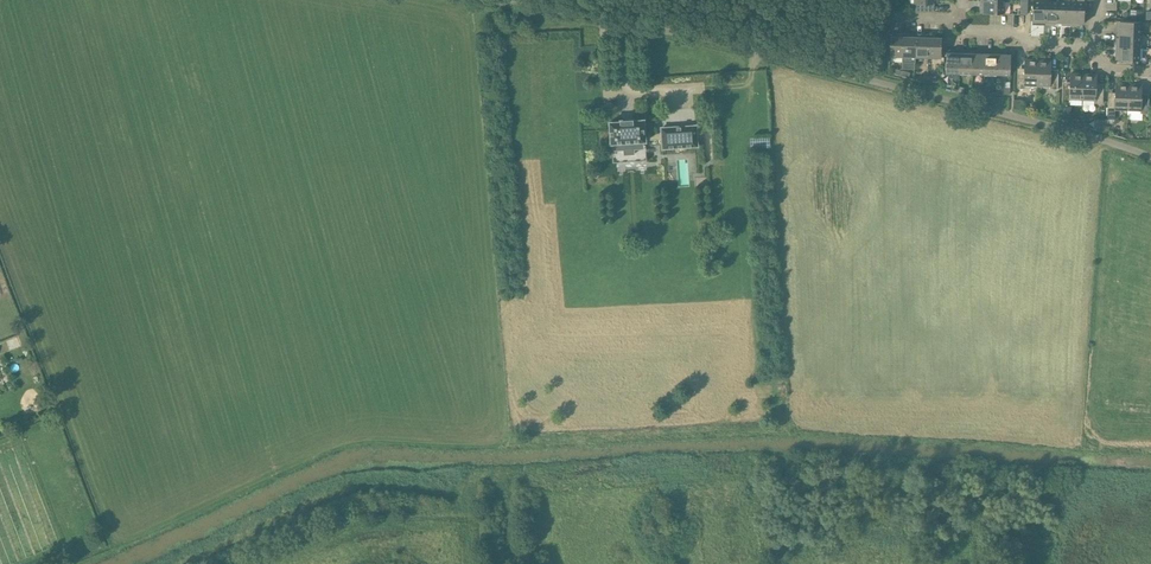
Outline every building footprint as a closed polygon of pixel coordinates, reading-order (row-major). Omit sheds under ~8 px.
[(914,3),(911,3),(910,10),(920,10),(920,3),(933,4),(933,0),(937,0),(914,0),(914,3)] [(999,0),(981,0),(981,9),(984,9),(984,13),(1004,13),(1005,0),(999,0)] [(1036,24),(1046,24),(1047,1),(1033,0),(1032,21),(1037,21),(1036,24)] [(1059,22),(1059,1),(1047,1),(1046,24),(1055,25),(1055,22),(1059,22)] [(1071,25),(1072,1),(1059,1),(1059,22),(1062,22),(1062,25),(1071,25)] [(1085,2),(1072,1),(1071,25),(1081,25),(1081,23),(1085,23),(1085,2)] [(1143,10),(1131,10),(1131,18),(1136,18),(1142,18),(1143,10)] [(1119,31),(1119,34),(1140,35),(1141,22),(1117,21),(1117,31),(1119,31)] [(903,56),(904,33),(897,33),(897,36),(890,36),(890,55),(903,56)] [(903,56),(903,62),(915,63),(916,56),(916,37),(910,36),(910,34),(904,33),(903,56)] [(916,37),(916,56),(928,57),(929,34),(922,34),(922,37),(916,37)] [(929,34),(928,57),(942,57),(942,37),(936,37),(936,34),(929,34)] [(1140,48),(1140,35),(1119,34),(1119,38),(1116,37),(1116,47),(1140,48)] [(1140,48),(1116,47),(1116,56),(1119,56),(1118,60),(1139,61),(1140,48)] [(959,73),(960,52),(956,52),(956,49),(946,49),(946,73),(959,73)] [(960,52),(959,73),(972,73),(973,49),(963,49),(963,52),(960,52)] [(973,49),(972,73),(984,74),(985,53),(982,53),(982,50),(973,49)] [(985,53),(984,74),(997,74),(998,50),(989,50),(989,53),(985,53)] [(1007,51),(998,50),(997,74),(1011,74),(1011,53),(1007,53),(1007,51)] [(1025,85),(1037,86),(1038,59),(1025,59),(1025,71),(1017,71),(1017,87),(1025,88),(1025,85)] [(1052,60),(1038,59),(1037,86),(1050,86),(1050,89),(1058,89),(1058,73),(1051,72),(1052,60)] [(1070,99),(1083,99),(1084,73),(1071,73),(1070,85),(1063,85),(1062,101),(1070,102),(1070,99)] [(1084,73),(1083,99),(1095,100),(1095,103),(1103,103),(1104,87),(1097,86),(1097,74),(1084,73)] [(1128,110),(1129,84),(1116,83),(1116,96),(1108,96),(1107,119),(1115,119),(1116,109),(1128,110)] [(1142,84),(1129,84),(1128,110),(1141,110),(1141,113),(1149,113),(1149,97),(1142,97),(1142,84)] [(1014,99),(1014,108),(1022,108),(1022,99),(1014,99)] [(645,119),(634,120),(634,119),(621,120),(621,121),(610,122),(613,162),(647,160),(646,140),(662,139),(663,148),(698,146),(697,125),(662,127),(662,132),(646,133),(645,119)]
